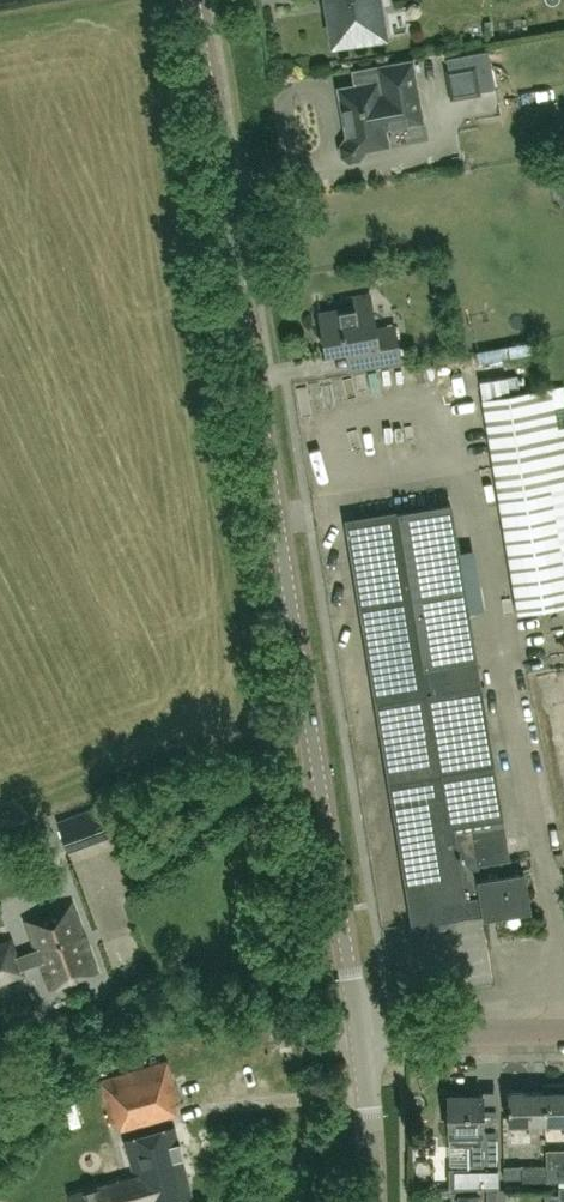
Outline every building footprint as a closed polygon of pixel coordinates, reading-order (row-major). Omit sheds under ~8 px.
[(330,47),(387,39),(382,0),(323,0),(330,47)] [(413,11),(395,13),(396,31),(414,29),(413,11)] [(488,51),(447,58),(454,99),(480,94),(480,91),(495,89),(488,51)] [(347,141),(344,146),(345,154),(351,158),(357,157),(362,151),(361,146),(383,142),(380,123),(417,117),(409,65),(383,69),(385,84),(344,91),(352,140),(347,141)] [(350,307),(321,312),(328,352),(349,348),(352,368),(400,360),(394,326),(375,329),(369,294),(348,298),(350,307)] [(487,361),(531,359),(530,342),(486,344),(487,361)] [(482,399),(517,613),(563,606),(563,385),(482,399)] [(378,699),(481,682),(452,503),(349,519),(378,699)] [(467,543),(470,601),(487,600),(484,542),(467,543)] [(563,675),(563,656),(550,661),(555,677),(563,675)] [(481,682),(378,699),(414,921),(482,910),(483,916),(530,908),(524,871),(480,878),(478,865),(505,860),(505,859),(509,858),(481,682)] [(58,821),(68,849),(111,833),(101,806),(58,821)] [(563,863),(563,856),(563,850),(555,852),(558,864),(563,863)] [(36,948),(18,954),(12,938),(0,942),(0,981),(24,972),(22,967),(40,961),(50,988),(99,971),(74,901),(25,918),(36,948)] [(179,1102),(168,1059),(99,1079),(111,1121),(117,1121),(120,1129),(178,1113),(176,1102),(179,1102)] [(545,1122),(545,1090),(508,1091),(509,1122),(545,1122)] [(545,1090),(545,1122),(563,1121),(563,1090),(545,1090)] [(483,1091),(449,1092),(450,1135),(450,1137),(450,1141),(455,1145),(468,1145),(468,1166),(449,1166),(449,1186),(450,1186),(500,1186),(499,1129),(484,1129),(483,1091)] [(136,1175),(79,1190),(82,1201),(167,1201),(193,1195),(176,1127),(127,1139),(136,1175)] [(419,1156),(421,1178),(441,1177),(439,1154),(419,1156)] [(522,1182),(547,1182),(548,1163),(522,1164),(522,1182)] [(489,1201),(505,1201),(505,1187),(489,1187),(489,1201)] [(545,1201),(563,1201),(563,1187),(559,1188),(560,1193),(545,1193),(545,1201)]
